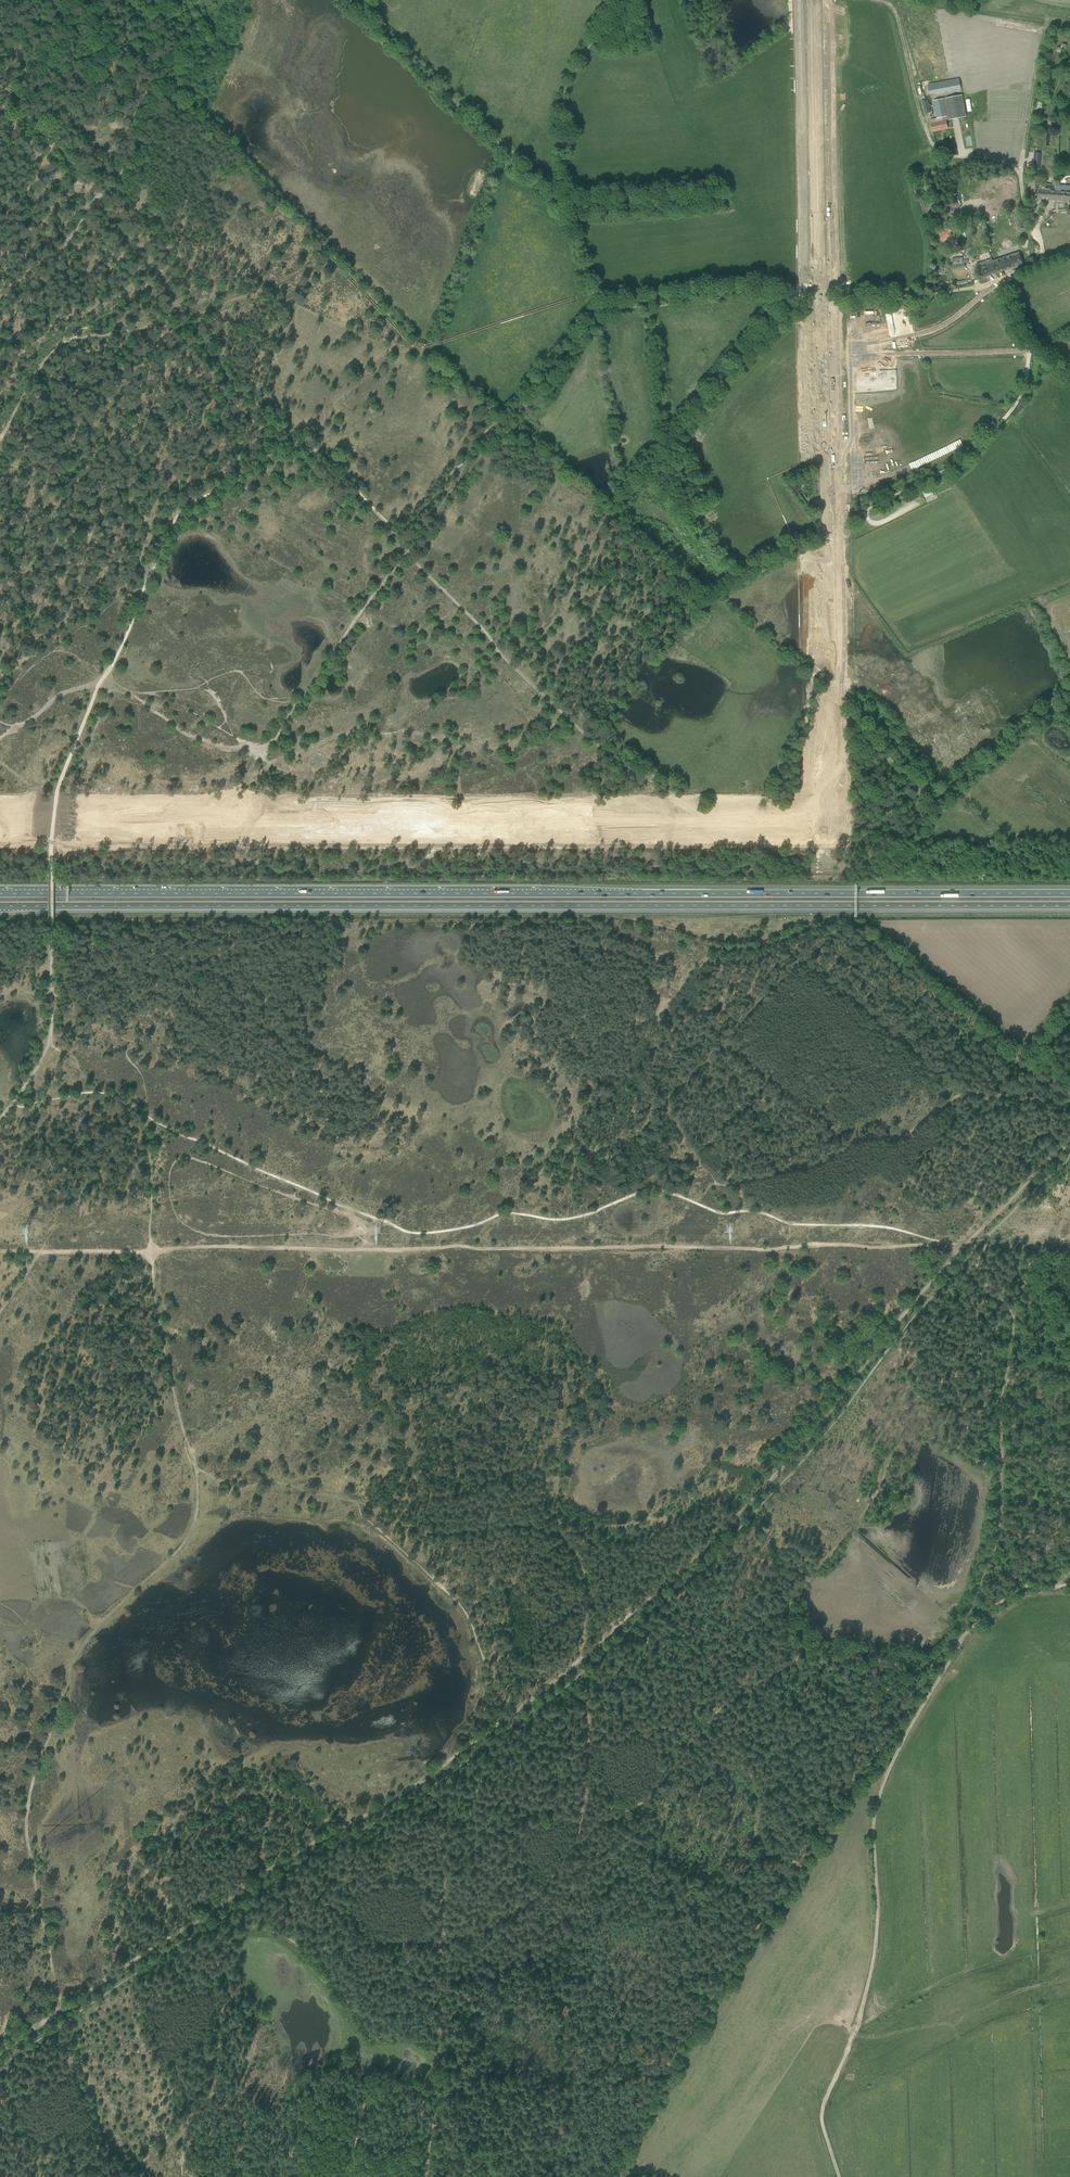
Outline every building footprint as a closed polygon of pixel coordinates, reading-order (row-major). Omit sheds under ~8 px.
[(927,83),(928,94),(961,90),(959,79),(927,83)] [(967,116),(962,95),(944,98),(948,120),(967,116)] [(931,120),(933,131),(948,128),(946,120),(947,120),(943,99),(934,101),(937,118),(931,120)] [(1056,190),(1056,186),(1039,185),(1038,189),(1033,188),(1032,198),(1054,200),(1055,190),(1056,190)] [(1054,200),(1069,202),(1069,191),(1061,191),(1061,187),(1056,186),(1056,190),(1055,190),(1054,200)] [(1014,217),(1018,229),(1025,227),(1021,215),(1014,217)] [(946,237),(951,231),(948,228),(944,232),(943,230),(940,232),(938,231),(935,234),(939,239),(940,240),(941,241),(944,238),(945,239),(947,238),(946,237)] [(993,261),(992,259),(993,263),(995,262),(998,272),(1023,264),(1019,252),(993,261)] [(983,266),(978,268),(981,278),(998,272),(995,262),(993,263),(992,259),(992,258),(982,262),(983,266)] [(950,263),(950,270),(965,268),(965,263),(968,262),(968,259),(957,260),(957,262),(950,263)] [(925,497),(933,494),(930,488),(922,492),(925,497)] [(810,502),(813,508),(821,504),(817,498),(810,502)]
